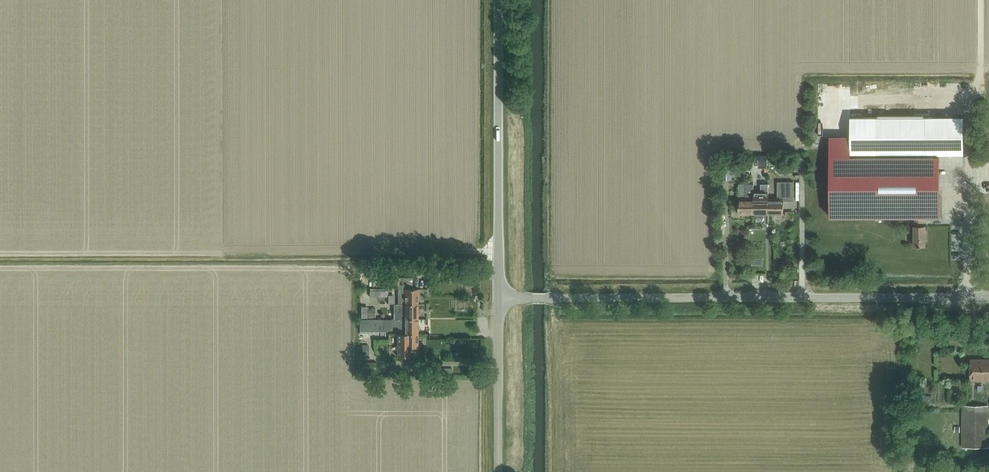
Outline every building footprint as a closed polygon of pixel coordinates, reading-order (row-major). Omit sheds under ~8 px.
[(850,117),(850,154),(875,154),(911,154),(926,154),(926,131),(932,131),(932,117),(926,117),(875,117),(850,117)] [(830,157),(830,217),(940,216),(940,196),(930,196),(930,154),(926,154),(911,154),(875,154),(850,154),(850,157),(830,157)] [(721,175),(731,175),(731,159),(731,155),(722,155),(722,159),(721,159),(721,175)] [(751,156),(751,168),(768,168),(768,156),(751,156)] [(768,199),(768,214),(782,214),(783,214),(783,200),(793,200),(793,181),(777,181),(777,199),(768,199)] [(753,214),(753,199),(753,184),(745,184),(745,199),(739,199),(738,199),(739,214),(753,214)] [(753,199),(753,214),(768,214),(768,199),(768,184),(760,184),(761,199),(753,199)] [(913,226),(913,246),(925,246),(925,226),(923,226),(923,219),(914,219),(914,226),(913,226)] [(412,277),(391,277),(390,288),(391,288),(391,294),(398,294),(398,304),(405,304),(417,303),(417,288),(412,288),(412,277)] [(391,318),(418,318),(417,303),(405,304),(405,312),(394,312),(394,318),(391,318)] [(363,318),(374,318),(374,308),(363,308),(363,318)] [(405,333),(418,333),(418,318),(391,318),(391,326),(405,326),(405,333)] [(359,319),(359,331),(383,331),(383,319),(359,319)] [(418,333),(405,333),(397,333),(397,356),(410,356),(410,349),(418,349),(418,333)] [(988,380),(988,359),(970,359),(970,379),(988,380)] [(362,362),(362,370),(376,370),(376,362),(362,362)] [(988,447),(988,405),(962,405),(962,447),(988,447)]
